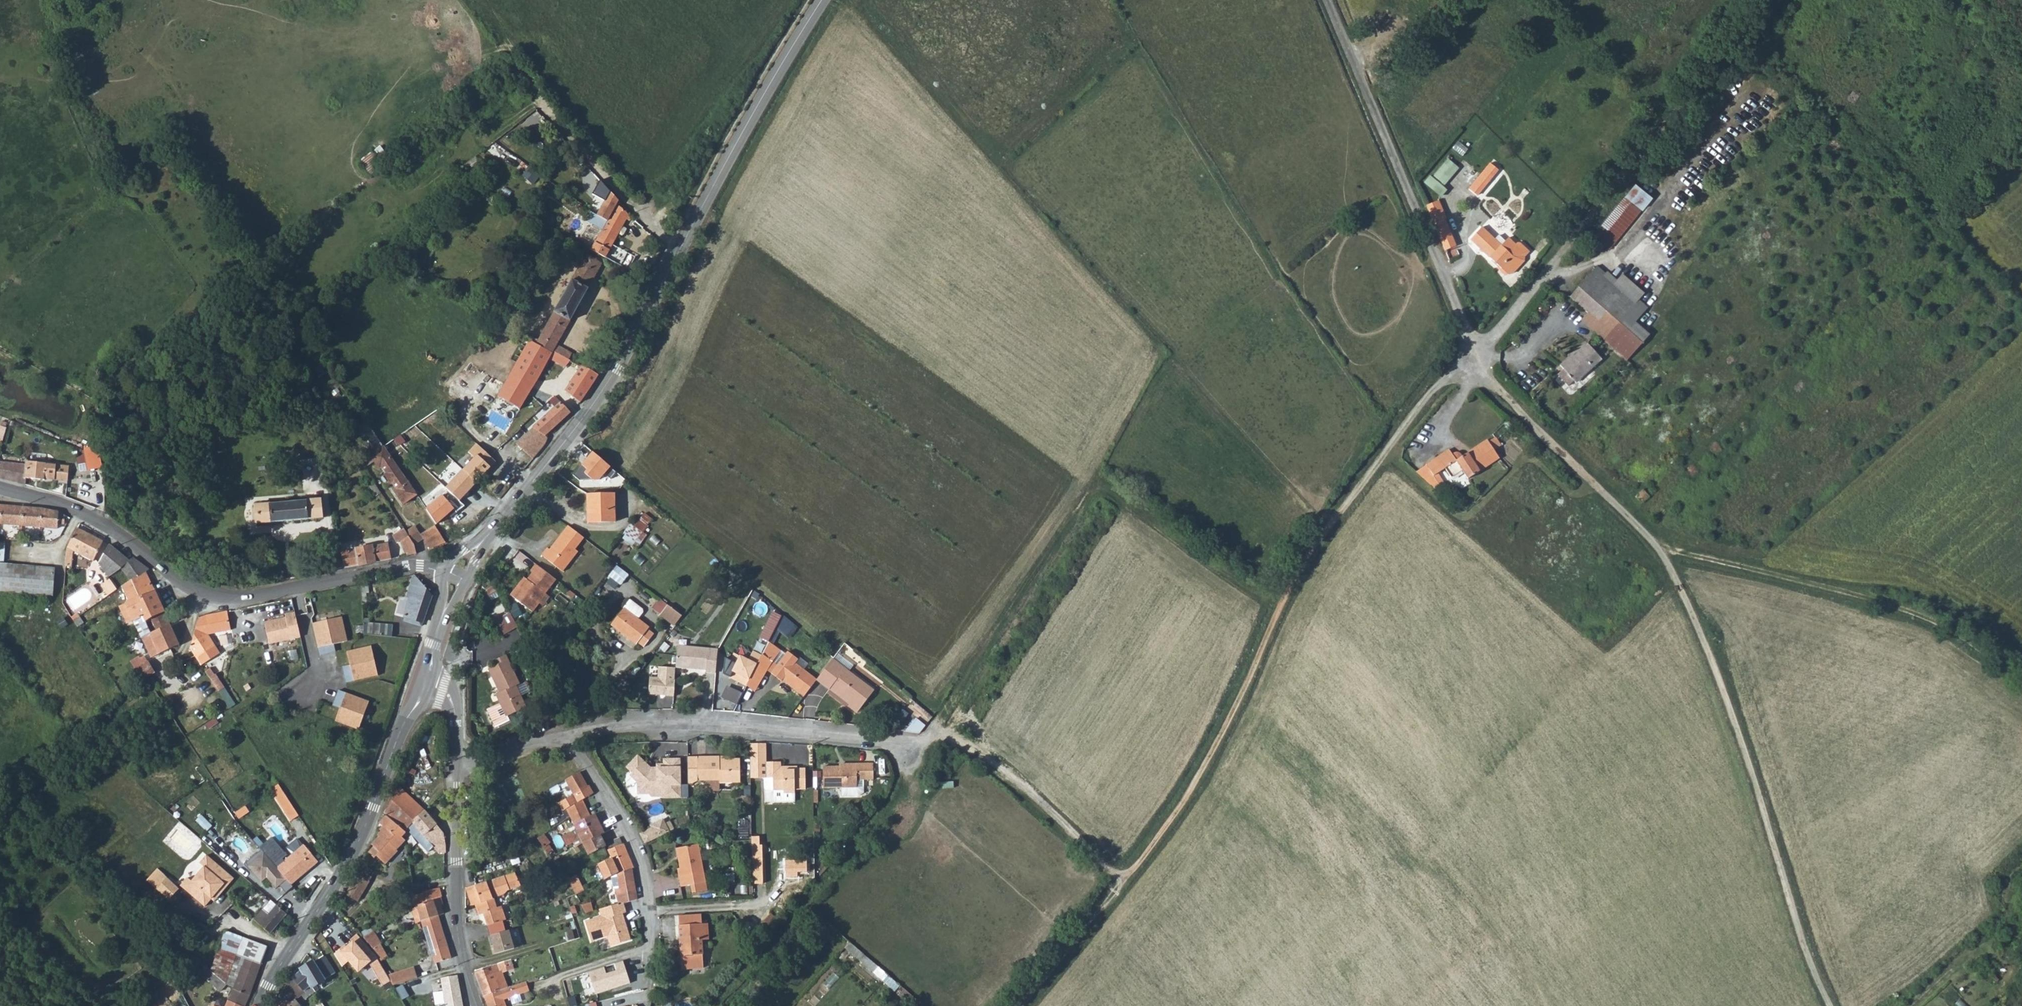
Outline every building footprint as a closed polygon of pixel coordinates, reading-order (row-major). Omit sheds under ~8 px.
[(507,134),(502,146),(516,152),(521,141),(507,134)] [(1439,193),(1460,167),(1448,157),(1427,183),(1439,193)] [(533,181),(539,174),(528,166),(523,173),(533,181)] [(1468,195),(1477,202),(1485,191),(1498,175),(1490,169),(1469,193),(1468,195)] [(1632,187),(1595,230),(1598,232),(1591,242),(1607,252),(1650,201),(1632,187)] [(591,251),(605,259),(629,215),(616,204),(591,251)] [(1431,221),(1446,257),(1456,253),(1445,227),(1446,226),(1442,216),(1431,221)] [(1472,246),(1485,259),(1509,282),(1528,261),(1519,253),(1516,256),(1500,242),(1503,239),(1495,232),(1491,237),(1485,232),(1472,246)] [(652,245),(661,253),(665,245),(656,238),(652,245)] [(1577,254),(1586,262),(1594,253),(1596,254),(1600,250),(1589,242),(1585,247),(1583,245),(1577,254)] [(539,341),(568,358),(571,354),(556,345),(602,264),(586,255),(539,341)] [(1592,271),(1602,279),(1604,276),(1595,268),(1592,271)] [(1568,298),(1586,314),(1583,318),(1589,323),(1593,319),(1597,323),(1621,296),(1611,287),(1602,279),(1592,271),(1568,298)] [(1620,276),(1611,287),(1621,296),(1597,323),(1600,325),(1592,334),(1625,363),(1647,337),(1633,325),(1645,310),(1636,302),(1642,296),(1620,276)] [(1589,323),(1583,318),(1579,323),(1592,334),(1600,325),(1597,323),(1593,319),(1589,323)] [(496,398),(520,411),(550,357),(567,367),(570,360),(568,358),(539,341),(531,337),(496,398)] [(1545,369),(1552,375),(1557,369),(1570,381),(1593,355),(1578,341),(1568,351),(1571,353),(1565,360),(1558,354),(1545,369)] [(1558,354),(1565,360),(1571,353),(1568,351),(1565,347),(1558,354)] [(565,391),(580,402),(597,376),(581,366),(565,391)] [(1552,375),(1564,386),(1570,381),(1557,369),(1552,375)] [(340,410),(353,429),(364,421),(351,402),(340,410)] [(553,427),(571,412),(561,402),(516,445),(533,460),(554,432),(555,431),(555,429),(554,428),(553,427)] [(352,430),(369,456),(381,448),(364,421),(353,429),(352,430)] [(1492,441),(1485,445),(1490,454),(1497,450),(1492,441)] [(1441,474),(1448,484),(1458,476),(1460,474),(1467,486),(1497,464),(1490,454),(1485,445),(1484,443),(1459,460),(1456,456),(1448,457),(1445,453),(1425,468),(1425,469),(1433,480),(1441,474)] [(98,445),(90,447),(87,448),(86,448),(87,466),(100,465),(98,445)] [(445,490),(448,493),(460,503),(497,464),(476,445),(469,453),(475,459),(445,490)] [(360,462),(362,464),(371,458),(378,470),(380,468),(395,491),(393,492),(402,505),(415,496),(410,489),(381,448),(369,456),(360,462)] [(611,462),(594,448),(573,472),(581,479),(597,477),(611,462)] [(25,479),(26,479),(36,480),(45,480),(45,479),(68,481),(69,466),(41,464),(26,462),(26,466),(25,479)] [(26,486),(26,479),(25,479),(26,466),(0,463),(0,478),(26,486)] [(341,473),(343,480),(352,476),(350,473),(359,470),(361,472),(366,470),(362,464),(341,473)] [(1433,480),(1425,469),(1417,474),(1437,491),(1440,489),(1433,480)] [(361,472),(367,482),(372,479),(366,470),(361,472)] [(333,477),(334,484),(343,480),(341,473),(333,477)] [(367,482),(377,498),(382,495),(372,479),(367,482)] [(448,493),(427,510),(437,525),(464,506),(460,503),(448,493)] [(589,520),(617,519),(616,493),(589,494),(589,520)] [(257,507),(259,525),(325,517),(322,499),(257,507)] [(21,525),(22,508),(1,506),(0,519),(0,523),(21,525)] [(21,525),(40,527),(42,510),(22,508),(21,525)] [(1631,518),(1637,525),(1646,516),(1640,509),(1631,518)] [(42,510),(40,527),(57,529),(57,524),(63,524),(64,515),(61,514),(42,510)] [(624,537),(638,546),(654,520),(640,511),(624,537)] [(563,555),(570,548),(580,535),(570,525),(566,523),(545,547),(542,545),(535,553),(555,571),(567,558),(563,555)] [(447,544),(437,525),(422,534),(427,543),(431,552),(447,544)] [(66,564),(72,564),(73,551),(93,561),(103,541),(77,528),(68,545),(67,548),(66,564)] [(405,530),(393,532),(395,541),(403,539),(407,555),(417,552),(417,549),(416,546),(409,536),(405,530)] [(416,546),(417,549),(427,543),(422,534),(419,530),(409,536),(416,546)] [(342,551),(344,568),(390,559),(387,542),(342,551)] [(97,563),(109,578),(120,569),(121,568),(130,561),(108,546),(97,563)] [(563,555),(567,558),(573,551),(570,548),(563,555)] [(121,568),(131,580),(146,571),(149,569),(134,558),(130,561),(121,568)] [(529,561),(523,568),(525,570),(520,576),(516,573),(501,590),(522,610),(531,601),(537,591),(548,578),(529,561)] [(51,595),(53,569),(0,564),(0,590),(51,595)] [(610,575),(622,584),(630,574),(618,565),(610,575)] [(121,586),(128,602),(139,597),(140,598),(155,591),(146,571),(131,580),(121,586)] [(419,633),(432,596),(421,584),(414,575),(411,586),(407,599),(409,600),(403,621),(403,622),(402,627),(419,633)] [(110,579),(102,585),(109,595),(118,588),(110,579)] [(359,586),(362,607),(367,606),(365,593),(368,593),(367,585),(359,586)] [(134,621),(144,617),(146,621),(164,611),(155,591),(140,598),(132,602),(133,606),(128,608),(134,621)] [(531,601),(534,603),(541,594),(537,591),(531,601)] [(653,607),(674,626),(683,616),(662,597),(653,607)] [(609,628),(633,648),(636,645),(642,650),(651,639),(645,633),(647,631),(636,623),(641,616),(641,614),(629,604),(609,628)] [(773,609),(765,627),(775,631),(783,614),(773,609)] [(134,621),(141,638),(170,625),(164,611),(146,621),(144,617),(134,621)] [(191,648),(201,664),(221,651),(208,630),(229,626),(228,616),(230,616),(230,612),(200,618),(191,648)] [(286,619),(265,624),(271,647),(301,639),(295,614),(285,616),(286,619)] [(507,615),(494,622),(502,636),(514,630),(512,625),(512,624),(510,621),(507,615)] [(363,617),(365,634),(397,638),(399,627),(377,624),(378,619),(363,617)] [(341,618),(312,624),(319,656),(328,654),(327,646),(333,645),(347,642),(341,618)] [(141,638),(151,658),(178,645),(179,644),(170,625),(141,638)] [(806,696),(818,678),(798,662),(799,658),(788,650),(787,653),(770,639),(763,653),(748,685),(756,691),(769,669),(784,680),(784,679),(806,696)] [(346,673),(348,683),(380,677),(374,647),(350,652),(352,666),(354,672),(346,673)] [(676,667),(704,670),(704,675),(714,675),(716,651),(677,648),(676,667)] [(748,685),(763,653),(754,649),(750,659),(734,652),(725,672),(732,675),(730,678),(748,685)] [(818,678),(830,688),(832,686),(850,702),(848,704),(847,705),(855,712),(873,691),(834,657),(818,678)] [(511,704),(520,700),(515,689),(518,687),(503,659),(491,665),(494,670),(487,673),(499,697),(496,698),(501,708),(487,715),(496,731),(509,725),(507,720),(516,715),(511,704)] [(148,661),(135,670),(143,681),(156,672),(148,661)] [(207,672),(219,690),(226,685),(218,674),(216,675),(211,668),(207,672)] [(675,670),(658,669),(657,679),(649,678),(647,695),(664,697),(664,698),(672,699),(675,670)] [(738,704),(743,691),(728,684),(722,697),(738,704)] [(830,688),(848,704),(850,702),(832,686),(830,688)] [(341,709),(336,722),(359,731),(370,703),(340,691),(336,700),(343,703),(341,709)] [(336,700),(334,706),(341,709),(343,703),(336,700)] [(511,704),(516,715),(525,711),(520,700),(511,704)] [(916,717),(909,727),(919,734),(926,724),(916,717)] [(751,743),(752,777),(766,777),(767,801),(796,801),(796,789),(807,789),(807,767),(799,767),(799,765),(782,765),(783,761),(768,761),(768,742),(751,743)] [(682,800),(682,758),(664,758),(664,766),(653,766),(638,753),(627,766),(633,771),(630,774),(638,781),(638,796),(650,796),(651,799),(662,798),(662,800),(682,800)] [(689,779),(720,778),(720,781),(742,782),(742,757),(733,756),(733,754),(690,754),(689,779)] [(825,787),(859,788),(859,780),(877,781),(877,764),(859,763),(858,767),(826,766),(825,787)] [(565,779),(573,794),(586,786),(578,772),(565,779)] [(271,789),(292,821),(300,816),(279,784),(271,789)] [(560,801),(564,809),(566,808),(574,823),(593,813),(592,811),(590,813),(582,799),(593,793),(588,785),(586,786),(573,794),(560,801)] [(385,811),(387,814),(405,832),(420,816),(427,811),(424,807),(401,789),(385,811)] [(246,807),(235,813),(239,819),(250,812),(246,807)] [(405,832),(406,833),(403,836),(406,839),(412,833),(416,837),(430,856),(437,852),(431,844),(425,835),(438,827),(427,811),(420,816),(405,832)] [(575,841),(578,846),(585,842),(599,834),(603,832),(594,813),(593,813),(574,823),(578,830),(565,837),(569,844),(575,841)] [(387,814),(380,822),(385,827),(379,834),(381,836),(374,843),(381,849),(378,853),(387,861),(399,848),(398,847),(406,839),(403,836),(406,833),(405,832),(387,814)] [(651,827),(641,832),(646,843),(675,828),(671,820),(667,822),(664,817),(650,825),(651,827)] [(425,835),(431,844),(437,852),(437,851),(440,855),(447,854),(447,847),(446,847),(443,836),(444,835),(438,827),(425,835)] [(585,842),(592,856),(596,853),(598,857),(607,853),(604,847),(605,846),(599,834),(585,842)] [(556,845),(552,837),(545,841),(550,850),(555,847),(556,845)] [(610,850),(622,843),(620,837),(611,841),(611,842),(608,844),(610,850)] [(604,864),(600,866),(606,879),(613,876),(619,873),(632,868),(634,867),(629,859),(622,843),(610,850),(609,851),(613,859),(604,864)] [(678,866),(683,886),(692,885),(694,892),(708,889),(701,844),(680,847),(682,866),(678,866)] [(278,868),(291,882),(304,871),(306,873),(319,861),(305,845),(278,868)] [(263,850),(246,864),(252,871),(254,869),(264,881),(269,877),(278,888),(281,886),(288,893),(295,887),(293,884),(291,882),(278,868),(263,850)] [(189,876),(183,885),(207,905),(214,897),(212,895),(218,887),(220,889),(233,874),(208,854),(201,862),(206,865),(194,880),(189,876)] [(745,901),(758,901),(758,862),(753,862),(745,862),(745,901)] [(376,880),(371,877),(374,871),(363,863),(348,893),(359,899),(368,884),(372,887),(376,880)] [(619,873),(613,876),(615,888),(617,888),(620,903),(620,905),(625,903),(638,899),(635,884),(632,868),(619,873)] [(181,889),(158,869),(146,880),(169,902),(181,889)] [(291,882),(293,884),(306,873),(304,871),(291,882)] [(467,886),(473,904),(480,901),(498,895),(514,890),(512,887),(522,884),(517,871),(467,886)] [(236,876),(233,874),(220,889),(218,887),(212,895),(214,897),(217,899),(236,876)] [(580,874),(571,877),(575,893),(584,891),(580,874)] [(419,904),(422,921),(423,921),(440,915),(445,912),(441,897),(444,896),(441,885),(438,886),(438,887),(427,891),(431,901),(419,904)] [(780,898),(791,897),(790,887),(780,887),(780,898)] [(480,901),(483,912),(487,910),(492,924),(511,918),(506,903),(501,904),(498,895),(480,901)] [(582,905),(587,913),(593,911),(591,903),(582,905)] [(620,905),(620,903),(600,909),(602,915),(586,920),(593,940),(603,937),(605,933),(609,935),(612,944),(632,937),(628,925),(626,924),(625,921),(626,920),(624,913),(628,912),(625,903),(620,905)] [(278,904),(270,913),(265,908),(255,920),(271,933),(288,913),(278,904)] [(423,921),(437,962),(453,958),(440,915),(423,921)] [(515,928),(496,934),(499,943),(497,944),(499,952),(520,946),(515,928)] [(678,929),(679,939),(699,938),(699,928),(678,929)] [(211,970),(227,983),(234,990),(243,968),(234,965),(237,954),(262,963),(269,947),(225,932),(211,970)] [(346,946),(342,950),(359,970),(369,962),(385,984),(392,980),(379,959),(358,934),(351,939),(354,942),(348,947),(346,946)] [(699,938),(679,939),(682,983),(701,982),(699,954),(705,954),(704,938),(699,938)] [(242,1005),(244,1005),(253,987),(262,963),(237,954),(234,965),(243,968),(234,990),(229,1000),(242,1005)] [(294,977),(295,979),(306,992),(313,987),(316,991),(317,992),(328,985),(334,996),(340,992),(343,991),(324,955),(315,961),(314,960),(301,968),(303,970),(294,977)] [(477,972),(486,995),(507,988),(501,971),(513,967),(510,961),(477,972)] [(200,971),(198,974),(219,992),(227,983),(211,970),(206,966),(200,971)] [(393,976),(398,985),(415,979),(419,977),(416,968),(393,976)] [(459,975),(458,975),(443,979),(447,1005),(444,1005),(465,1005),(459,975)] [(281,991),(291,1004),(295,1001),(303,994),(306,999),(316,991),(313,987),(306,992),(295,979),(281,991)] [(514,985),(517,993),(528,989),(526,981),(514,985)] [(488,1001),(490,1005),(508,1005),(505,998),(517,993),(514,985),(507,988),(486,995),(488,1001)] [(861,992),(873,1001),(880,994),(869,985),(861,992)]
